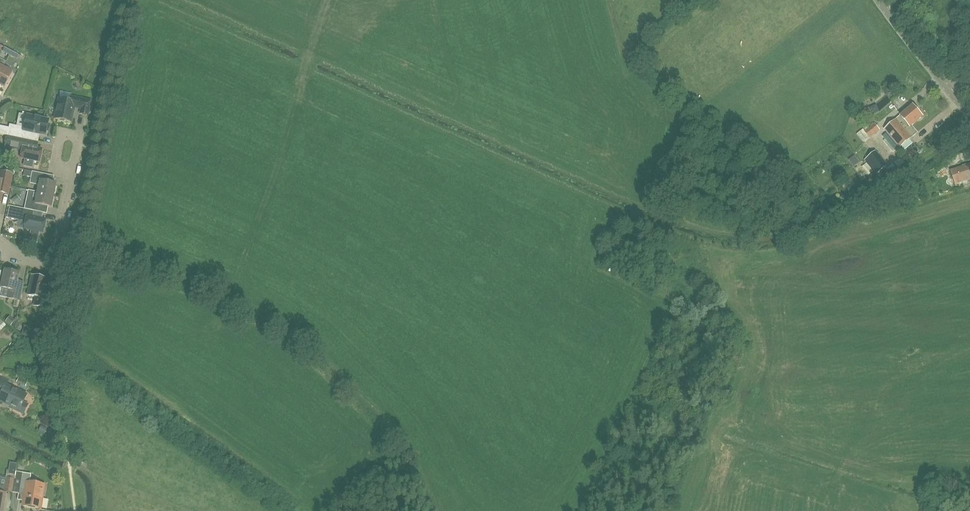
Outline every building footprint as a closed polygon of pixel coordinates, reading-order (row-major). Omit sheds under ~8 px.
[(0,73),(0,88),(4,90),(12,74),(2,68),(0,73)] [(70,122),(72,115),(73,108),(75,98),(70,97),(69,97),(69,101),(58,99),(57,99),(53,119),(60,120),(60,121),(63,122),(64,121),(70,122)] [(90,101),(82,100),(80,109),(79,114),(87,116),(90,101)] [(910,126),(912,125),(923,116),(913,105),(901,115),(897,119),(900,124),(905,120),(910,126)] [(858,121),(863,119),(872,115),(869,107),(855,112),(855,114),(858,121)] [(6,136),(27,140),(29,133),(43,136),(47,120),(26,116),(23,128),(9,125),(6,136)] [(900,124),(897,119),(896,119),(885,129),(887,132),(899,145),(900,147),(911,137),(917,131),(912,125),(910,126),(905,120),(900,124)] [(870,137),(879,130),(875,124),(869,128),(865,132),(870,137)] [(899,145),(887,132),(883,136),(886,140),(885,141),(893,150),(899,145)] [(27,140),(6,136),(4,147),(13,148),(21,150),(20,158),(24,159),(22,166),(31,168),(32,161),(38,162),(41,150),(37,149),(38,143),(27,140)] [(910,150),(905,156),(912,161),(917,155),(910,150)] [(876,151),(865,161),(877,175),(888,166),(876,151)] [(905,163),(900,157),(894,162),(898,168),(905,163)] [(897,169),(892,163),(886,168),(891,174),(897,169)] [(969,179),(969,164),(950,170),(955,184),(969,179)] [(0,193),(7,194),(8,186),(11,173),(0,171),(0,195),(0,193)] [(31,172),(29,183),(37,185),(36,192),(52,196),(55,184),(42,181),(44,175),(31,172)] [(26,197),(23,209),(32,211),(36,212),(37,205),(47,207),(50,207),(52,196),(36,192),(35,199),(26,197)] [(8,206),(6,218),(17,220),(16,227),(23,228),(31,230),(29,238),(25,237),(24,240),(37,242),(39,232),(42,232),(44,220),(43,220),(31,217),(32,211),(23,209),(8,206)] [(19,301),(22,287),(15,285),(18,273),(3,270),(0,286),(0,288),(7,289),(5,298),(19,301)] [(33,306),(46,309),(49,294),(43,293),(45,279),(31,276),(27,295),(35,297),(33,306)] [(43,331),(24,325),(21,334),(41,340),(43,331)] [(0,379),(0,395),(0,396),(0,400),(9,404),(9,405),(14,407),(13,409),(23,414),(28,404),(23,402),(26,394),(5,385),(7,381),(1,378),(0,379)] [(15,480),(15,476),(16,472),(15,472),(17,464),(10,463),(8,470),(7,470),(5,479),(6,479),(15,480)] [(21,481),(20,485),(19,490),(25,491),(23,502),(23,506),(41,509),(45,485),(30,483),(31,474),(22,473),(21,477),(15,476),(15,480),(21,481)] [(13,493),(14,484),(15,480),(6,479),(5,487),(0,486),(0,510),(3,510),(6,494),(4,494),(5,492),(13,493)]
